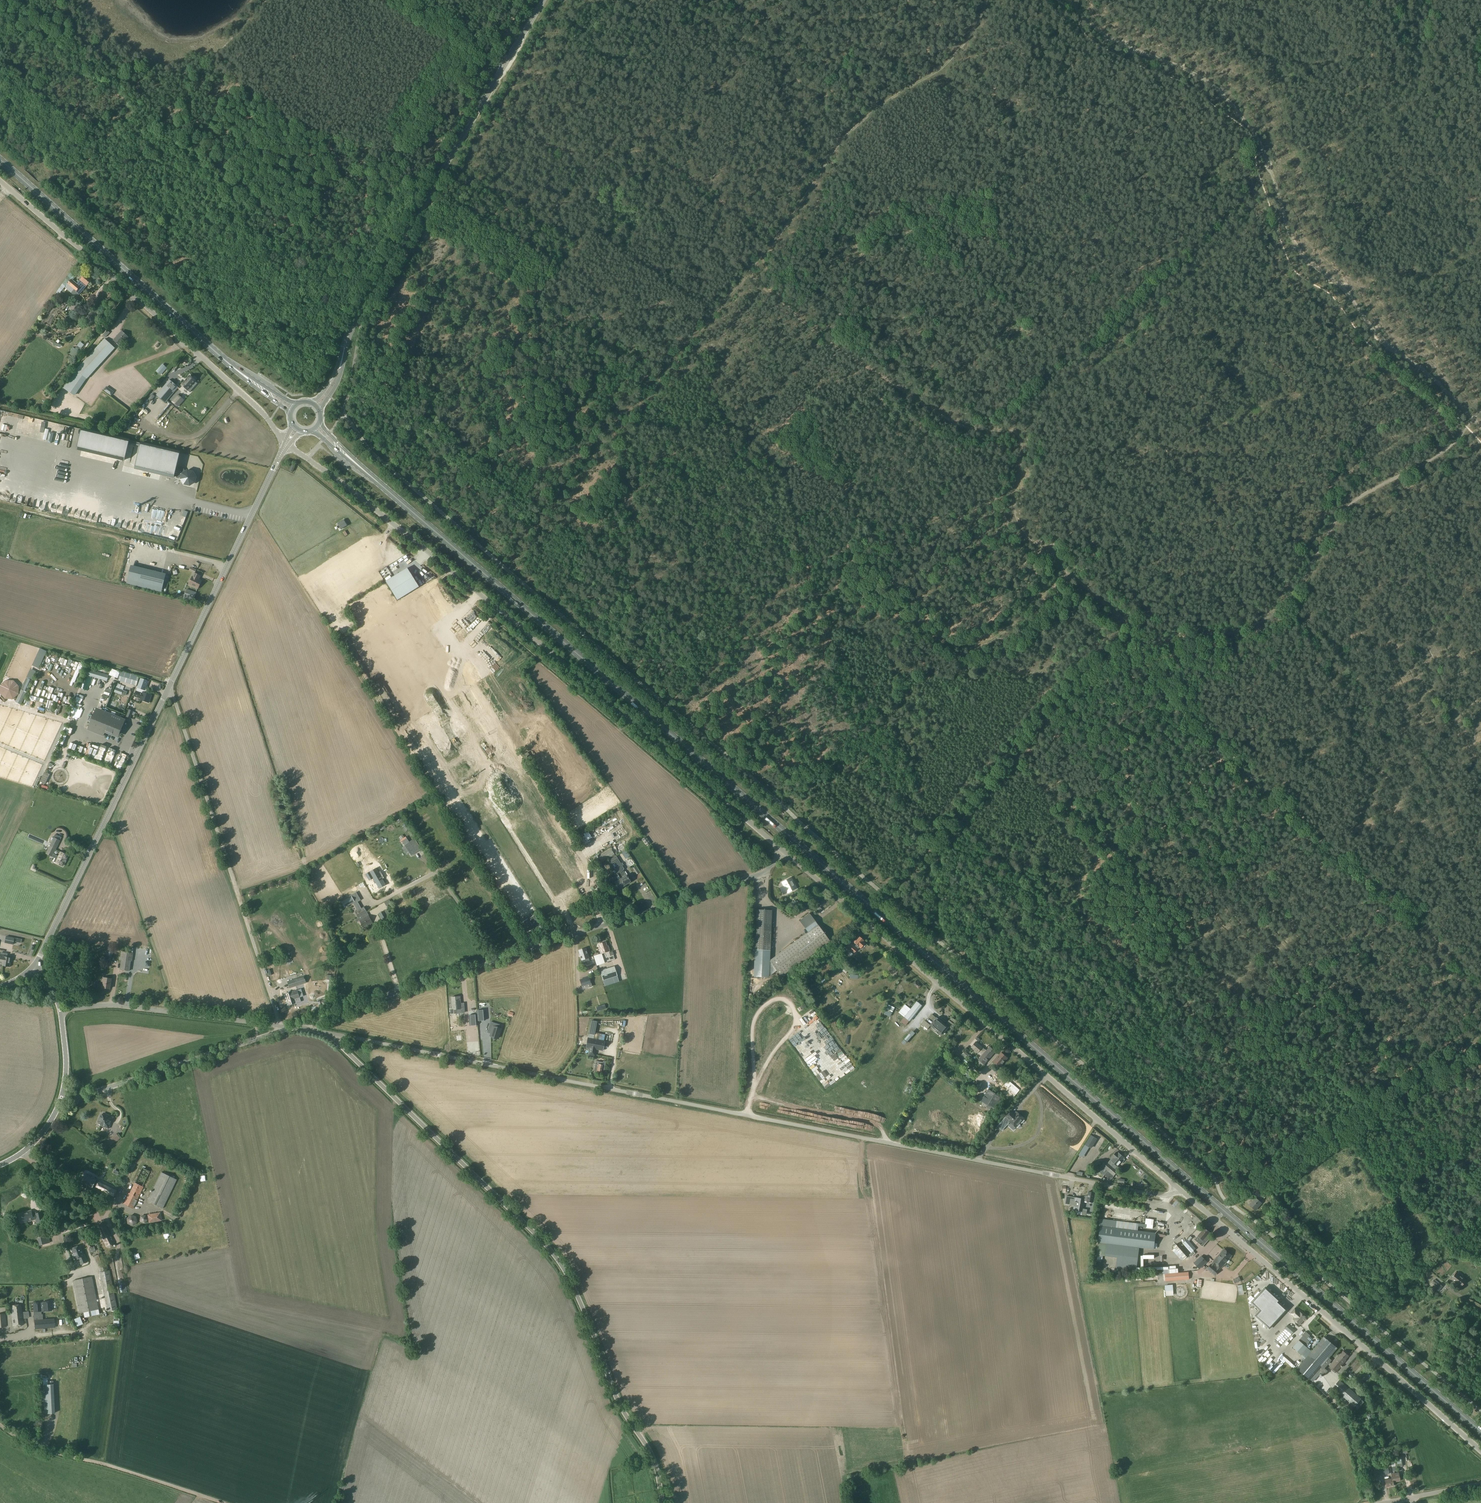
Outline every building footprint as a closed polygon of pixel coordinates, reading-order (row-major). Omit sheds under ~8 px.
[(71,280),(65,286),(65,287),(72,292),(77,297),(92,280),(85,274),(77,284),(72,279),(71,280)] [(122,331),(114,340),(120,346),(125,340),(125,339),(127,336),(122,331)] [(115,348),(105,339),(76,371),(75,371),(63,388),(74,395),(85,378),(87,379),(90,375),(115,348)] [(75,349),(70,355),(75,359),(80,353),(75,349)] [(156,371),(161,376),(167,368),(162,364),(156,371)] [(191,385),(195,381),(193,379),(192,378),(189,376),(181,385),(184,387),(185,388),(190,392),(194,388),(191,385)] [(170,379),(157,395),(165,403),(179,387),(170,379)] [(88,403),(93,395),(90,393),(85,401),(88,403)] [(178,407),(184,400),(178,395),(178,394),(171,402),(175,405),(178,407)] [(115,406),(113,409),(123,415),(125,412),(115,406)] [(86,409),(81,418),(85,420),(89,410),(86,409)] [(105,420),(107,417),(100,411),(97,414),(105,420)] [(120,420),(122,416),(114,411),(112,414),(120,420)] [(113,426),(115,423),(109,418),(107,421),(113,426)] [(125,460),(129,441),(82,429),(77,449),(125,460)] [(141,443),(135,468),(174,477),(174,476),(181,478),(181,479),(184,484),(190,485),(195,482),(196,477),(193,472),(187,471),(185,472),(183,468),(176,466),(180,452),(141,443)] [(169,557),(164,573),(169,574),(169,575),(179,577),(183,564),(176,562),(176,561),(173,561),(174,558),(169,557)] [(407,568),(386,581),(397,600),(419,587),(407,568)] [(163,577),(140,572),(137,584),(160,589),(163,577)] [(200,576),(195,573),(193,577),(192,577),(189,584),(198,589),(202,581),(198,579),(200,576)] [(355,580),(336,590),(340,596),(359,587),(355,580)] [(187,589),(183,599),(188,601),(189,599),(193,601),(196,593),(187,589)] [(347,606),(364,595),(362,591),(345,602),(347,606)] [(479,634),(489,624),(487,622),(477,632),(479,634)] [(107,681),(109,675),(88,669),(86,675),(107,681)] [(135,685),(137,676),(121,671),(118,681),(135,685)] [(145,691),(148,681),(140,678),(137,688),(145,691)] [(141,698),(140,700),(149,703),(151,695),(143,692),(143,693),(136,691),(134,696),(141,698)] [(76,705),(83,708),(87,698),(89,700),(90,697),(85,695),(84,697),(80,696),(76,705)] [(396,698),(390,700),(397,715),(403,712),(396,698)] [(110,719),(95,712),(88,729),(104,735),(105,732),(116,736),(117,732),(119,733),(120,730),(121,731),(125,720),(111,715),(110,719)] [(421,736),(415,738),(420,752),(426,750),(421,736)] [(463,753),(475,775),(479,773),(468,750),(463,753)] [(427,760),(434,771),(439,768),(432,757),(427,760)] [(42,782),(42,783),(44,784),(45,783),(48,777),(43,774),(40,781),(42,782)] [(478,836),(480,835),(463,806),(455,810),(456,810),(452,813),(457,822),(460,821),(462,825),(463,830),(467,838),(468,840),(474,840),(479,848),(478,836)] [(60,841),(54,837),(46,854),(55,858),(53,862),(56,863),(63,866),(68,855),(61,852),(59,857),(54,854),(60,841)] [(610,859),(615,856),(614,854),(611,849),(598,858),(601,862),(609,857),(610,859)] [(621,856),(625,861),(630,858),(626,853),(621,856)] [(612,858),(608,860),(625,886),(630,882),(626,875),(625,876),(622,870),(623,869),(622,868),(623,868),(617,858),(614,860),(612,858)] [(619,890),(625,886),(608,860),(616,872),(613,874),(616,877),(618,880),(614,883),(619,890)] [(375,868),(364,875),(367,882),(371,880),(377,890),(385,886),(380,878),(381,877),(378,872),(377,873),(375,868)] [(787,893),(796,889),(791,878),(782,883),(784,886),(780,888),(783,894),(787,892),(787,893)] [(356,893),(350,896),(351,896),(345,900),(342,902),(345,907),(353,903),(357,909),(360,907),(357,902),(360,900),(356,893)] [(390,900),(381,904),(383,908),(387,906),(389,908),(391,906),(390,904),(392,903),(390,900)] [(358,918),(366,913),(363,907),(361,909),(360,907),(357,909),(358,911),(355,912),(358,918)] [(382,921),(391,916),(387,909),(378,914),(382,921)] [(818,925),(817,925),(809,914),(799,921),(808,932),(769,961),(770,951),(772,910),(756,910),(753,976),(768,976),(769,961),(781,977),(830,941),(818,925)] [(366,913),(358,918),(364,929),(368,926),(372,923),(366,913)] [(538,928),(541,926),(535,915),(528,919),(535,930),(538,928)] [(14,945),(15,938),(6,936),(5,943),(14,945)] [(863,942),(864,941),(859,937),(855,941),(852,939),(845,947),(853,954),(859,947),(860,948),(865,943),(863,942)] [(598,945),(601,954),(609,951),(608,946),(607,946),(606,942),(598,945)] [(828,953),(835,948),(839,945),(838,942),(826,951),(828,953)] [(582,960),(588,958),(585,948),(579,950),(582,960)] [(132,961),(133,953),(121,951),(120,959),(121,960),(120,969),(130,971),(131,961),(132,961)] [(9,967),(11,958),(4,957),(4,955),(4,956),(2,956),(1,960),(3,960),(2,965),(2,966),(9,967)] [(605,966),(602,956),(594,959),(597,969),(605,966)] [(827,973),(834,968),(830,963),(823,969),(827,973)] [(603,980),(617,976),(614,966),(600,971),(603,980)] [(111,986),(112,979),(102,977),(102,981),(104,982),(103,988),(110,989),(110,986),(111,986)] [(287,981),(289,988),(301,985),(301,984),(304,983),(303,977),(299,978),(299,977),(287,981)] [(583,989),(592,986),(589,977),(580,980),(583,989)] [(289,1005),(296,1003),(295,1001),(300,999),(297,990),(285,994),(289,1005)] [(451,1014),(457,1013),(457,1009),(461,1009),(460,997),(451,997),(452,1007),(450,1007),(451,1014)] [(921,1006),(909,1021),(910,1021),(922,1005),(917,1001),(916,1002),(921,1006)] [(937,1018),(931,1025),(942,1035),(948,1027),(937,1018)] [(494,1023),(490,1035),(499,1037),(502,1026),(494,1023)] [(927,1034),(931,1029),(924,1023),(921,1027),(924,1029),(923,1031),(927,1034)] [(604,1042),(594,1040),(595,1035),(589,1034),(586,1047),(589,1048),(588,1054),(595,1056),(596,1049),(603,1050),(604,1042)] [(986,1051),(982,1048),(982,1047),(976,1042),(974,1044),(986,1055),(985,1056),(989,1059),(995,1052),(989,1047),(986,1051)] [(984,1065),(989,1059),(985,1056),(986,1055),(974,1044),(971,1048),(978,1053),(977,1053),(981,1056),(979,1060),(984,1065)] [(1000,1067),(1008,1058),(1001,1052),(993,1062),(1000,1067)] [(602,1073),(603,1065),(595,1064),(594,1071),(597,1072),(602,1073)] [(994,1109),(1002,1097),(988,1089),(981,1101),(983,1102),(981,1105),(990,1110),(991,1107),(994,1109)] [(1006,1116),(997,1126),(1002,1131),(1008,1124),(1009,1124),(1009,1123),(1010,1122),(1016,1127),(1017,1127),(1018,1128),(1020,1125),(1019,1124),(1021,1122),(1022,1123),(1024,1120),(1023,1119),(1024,1118),(1017,1112),(1015,1114),(1011,1111),(1007,1117),(1006,1116)] [(105,1114),(104,1116),(101,1114),(98,1121),(102,1123),(101,1125),(109,1128),(113,1117),(105,1114)] [(1084,1142),(1090,1145),(1095,1136),(1089,1133),(1084,1142)] [(107,1149),(116,1137),(112,1134),(106,1142),(107,1143),(104,1147),(107,1149)] [(1080,1150),(1083,1152),(1087,1146),(1082,1142),(1074,1153),(1077,1155),(1080,1150)] [(1118,1153),(1117,1154),(1116,1152),(1112,1157),(1113,1157),(1108,1163),(1105,1161),(1101,1166),(1108,1172),(1121,1155),(1118,1153)] [(1115,1169),(1117,1166),(1120,1163),(1121,1164),(1125,1160),(1123,1159),(1124,1158),(1121,1155),(1108,1172),(1114,1176),(1118,1171),(1115,1169)] [(1083,1161),(1079,1166),(1080,1167),(1077,1171),(1078,1173),(1086,1164),(1083,1161)] [(133,1208),(144,1187),(143,1186),(150,1171),(142,1167),(129,1193),(123,1204),(133,1208)] [(163,1208),(177,1179),(161,1172),(147,1201),(163,1208)] [(96,1187),(95,1190),(113,1199),(118,1188),(100,1179),(100,1180),(96,1179),(86,1174),(82,1183),(92,1188),(93,1186),(96,1187)] [(1264,1199),(1269,1193),(1264,1189),(1259,1194),(1264,1199)] [(1095,1192),(1089,1191),(1088,1196),(1086,1196),(1085,1196),(1084,1196),(1084,1197),(1084,1199),(1066,1196),(1065,1204),(1074,1205),(1073,1209),(1076,1210),(1075,1215),(1080,1215),(1086,1216),(1087,1212),(1082,1211),(1084,1201),(1087,1201),(1093,1202),(1095,1192)] [(1256,1210),(1262,1203),(1255,1197),(1249,1205),(1256,1210)] [(44,1221),(42,1212),(32,1214),(31,1210),(18,1213),(20,1223),(36,1219),(37,1223),(44,1221)] [(150,1226),(162,1224),(160,1213),(148,1215),(150,1226)] [(137,1222),(136,1216),(131,1215),(127,1219),(128,1224),(133,1225),(137,1222)] [(1156,1233),(1137,1230),(1138,1223),(1100,1218),(1099,1226),(1100,1226),(1096,1255),(1117,1257),(1116,1268),(1136,1271),(1139,1248),(1154,1250),(1156,1233)] [(110,1248),(114,1246),(115,1242),(106,1224),(102,1224),(98,1225),(97,1229),(106,1245),(110,1248)] [(1202,1247),(1210,1237),(1208,1235),(1210,1233),(1204,1228),(1194,1239),(1202,1247)] [(39,1245),(50,1242),(47,1232),(41,1233),(42,1237),(38,1238),(39,1245)] [(1189,1240),(1192,1238),(1190,1236),(1183,1243),(1191,1252),(1196,1249),(1188,1240),(1189,1240)] [(94,1246),(92,1247),(89,1238),(83,1240),(84,1244),(87,1243),(91,1252),(95,1250),(94,1246)] [(1170,1244),(1180,1258),(1185,1255),(1175,1240),(1170,1244)] [(74,1254),(75,1259),(79,1258),(81,1264),(87,1262),(85,1254),(84,1255),(80,1245),(73,1248),(75,1254),(74,1254)] [(1214,1261),(1211,1264),(1207,1268),(1214,1275),(1218,1270),(1221,1267),(1223,1265),(1224,1265),(1226,1263),(1226,1262),(1228,1259),(1229,1260),(1231,1257),(1230,1257),(1231,1256),(1224,1249),(1223,1250),(1222,1250),(1220,1252),(1221,1253),(1216,1257),(1215,1257),(1214,1259),(1214,1260),(1213,1261),(1214,1261)] [(94,1256),(100,1271),(108,1268),(105,1259),(102,1253),(94,1256)] [(1199,1270),(1207,1263),(1201,1257),(1194,1264),(1199,1270)] [(1460,1287),(1465,1281),(1456,1273),(1451,1279),(1460,1287)] [(79,1313),(99,1309),(92,1276),(73,1280),(79,1313)] [(1439,1291),(1443,1286),(1439,1283),(1435,1279),(1431,1283),(1437,1287),(1435,1289),(1439,1291)] [(1165,1296),(1174,1295),(1173,1284),(1164,1285),(1165,1296)] [(1259,1310),(1255,1315),(1269,1329),(1287,1310),(1279,1302),(1280,1300),(1265,1286),(1250,1301),(1259,1310)] [(43,1302),(33,1303),(34,1315),(34,1320),(34,1329),(55,1328),(54,1318),(42,1319),(42,1314),(41,1314),(41,1311),(43,1310),(43,1311),(51,1311),(51,1301),(43,1302)] [(24,1324),(22,1312),(21,1304),(11,1305),(11,1313),(12,1326),(24,1324)] [(1306,1319),(1306,1318),(1295,1308),(1290,1313),(1292,1315),(1291,1316),(1293,1317),(1293,1316),(1295,1318),(1293,1319),(1300,1325),(1304,1320),(1305,1321),(1306,1319)] [(1285,1328),(1291,1334),(1295,1330),(1288,1324),(1285,1328)] [(1310,1342),(1307,1339),(1310,1335),(1305,1331),(1302,1335),(1303,1336),(1299,1340),(1306,1346),(1310,1342)] [(1323,1370),(1331,1360),(1329,1358),(1337,1348),(1324,1336),(1308,1355),(1312,1358),(1311,1359),(1318,1369),(1321,1367),(1323,1370)] [(1299,1340),(1292,1347),(1302,1356),(1305,1352),(1308,1349),(1306,1346),(1299,1340)] [(1349,1356),(1343,1351),(1339,1356),(1338,1356),(1330,1366),(1329,1367),(1335,1372),(1336,1371),(1337,1372),(1345,1362),(1345,1361),(1349,1356)] [(1346,1365),(1350,1368),(1356,1360),(1352,1357),(1346,1365)] [(1289,1383),(1292,1388),(1314,1375),(1311,1369),(1289,1383)] [(1361,1399),(1339,1380),(1332,1388),(1341,1396),(1339,1398),(1349,1407),(1352,1404),(1354,1406),(1361,1399)] [(43,1385),(44,1414),(55,1413),(53,1384),(43,1385)] [(1388,1467),(1373,1471),(1374,1477),(1390,1474),(1388,1467)] [(1393,1478),(1393,1482),(1400,1480),(1399,1473),(1392,1474),(1393,1478)] [(1393,1482),(1393,1478),(1392,1474),(1392,1478),(1385,1480),(1387,1487),(1394,1485),(1393,1482)]
